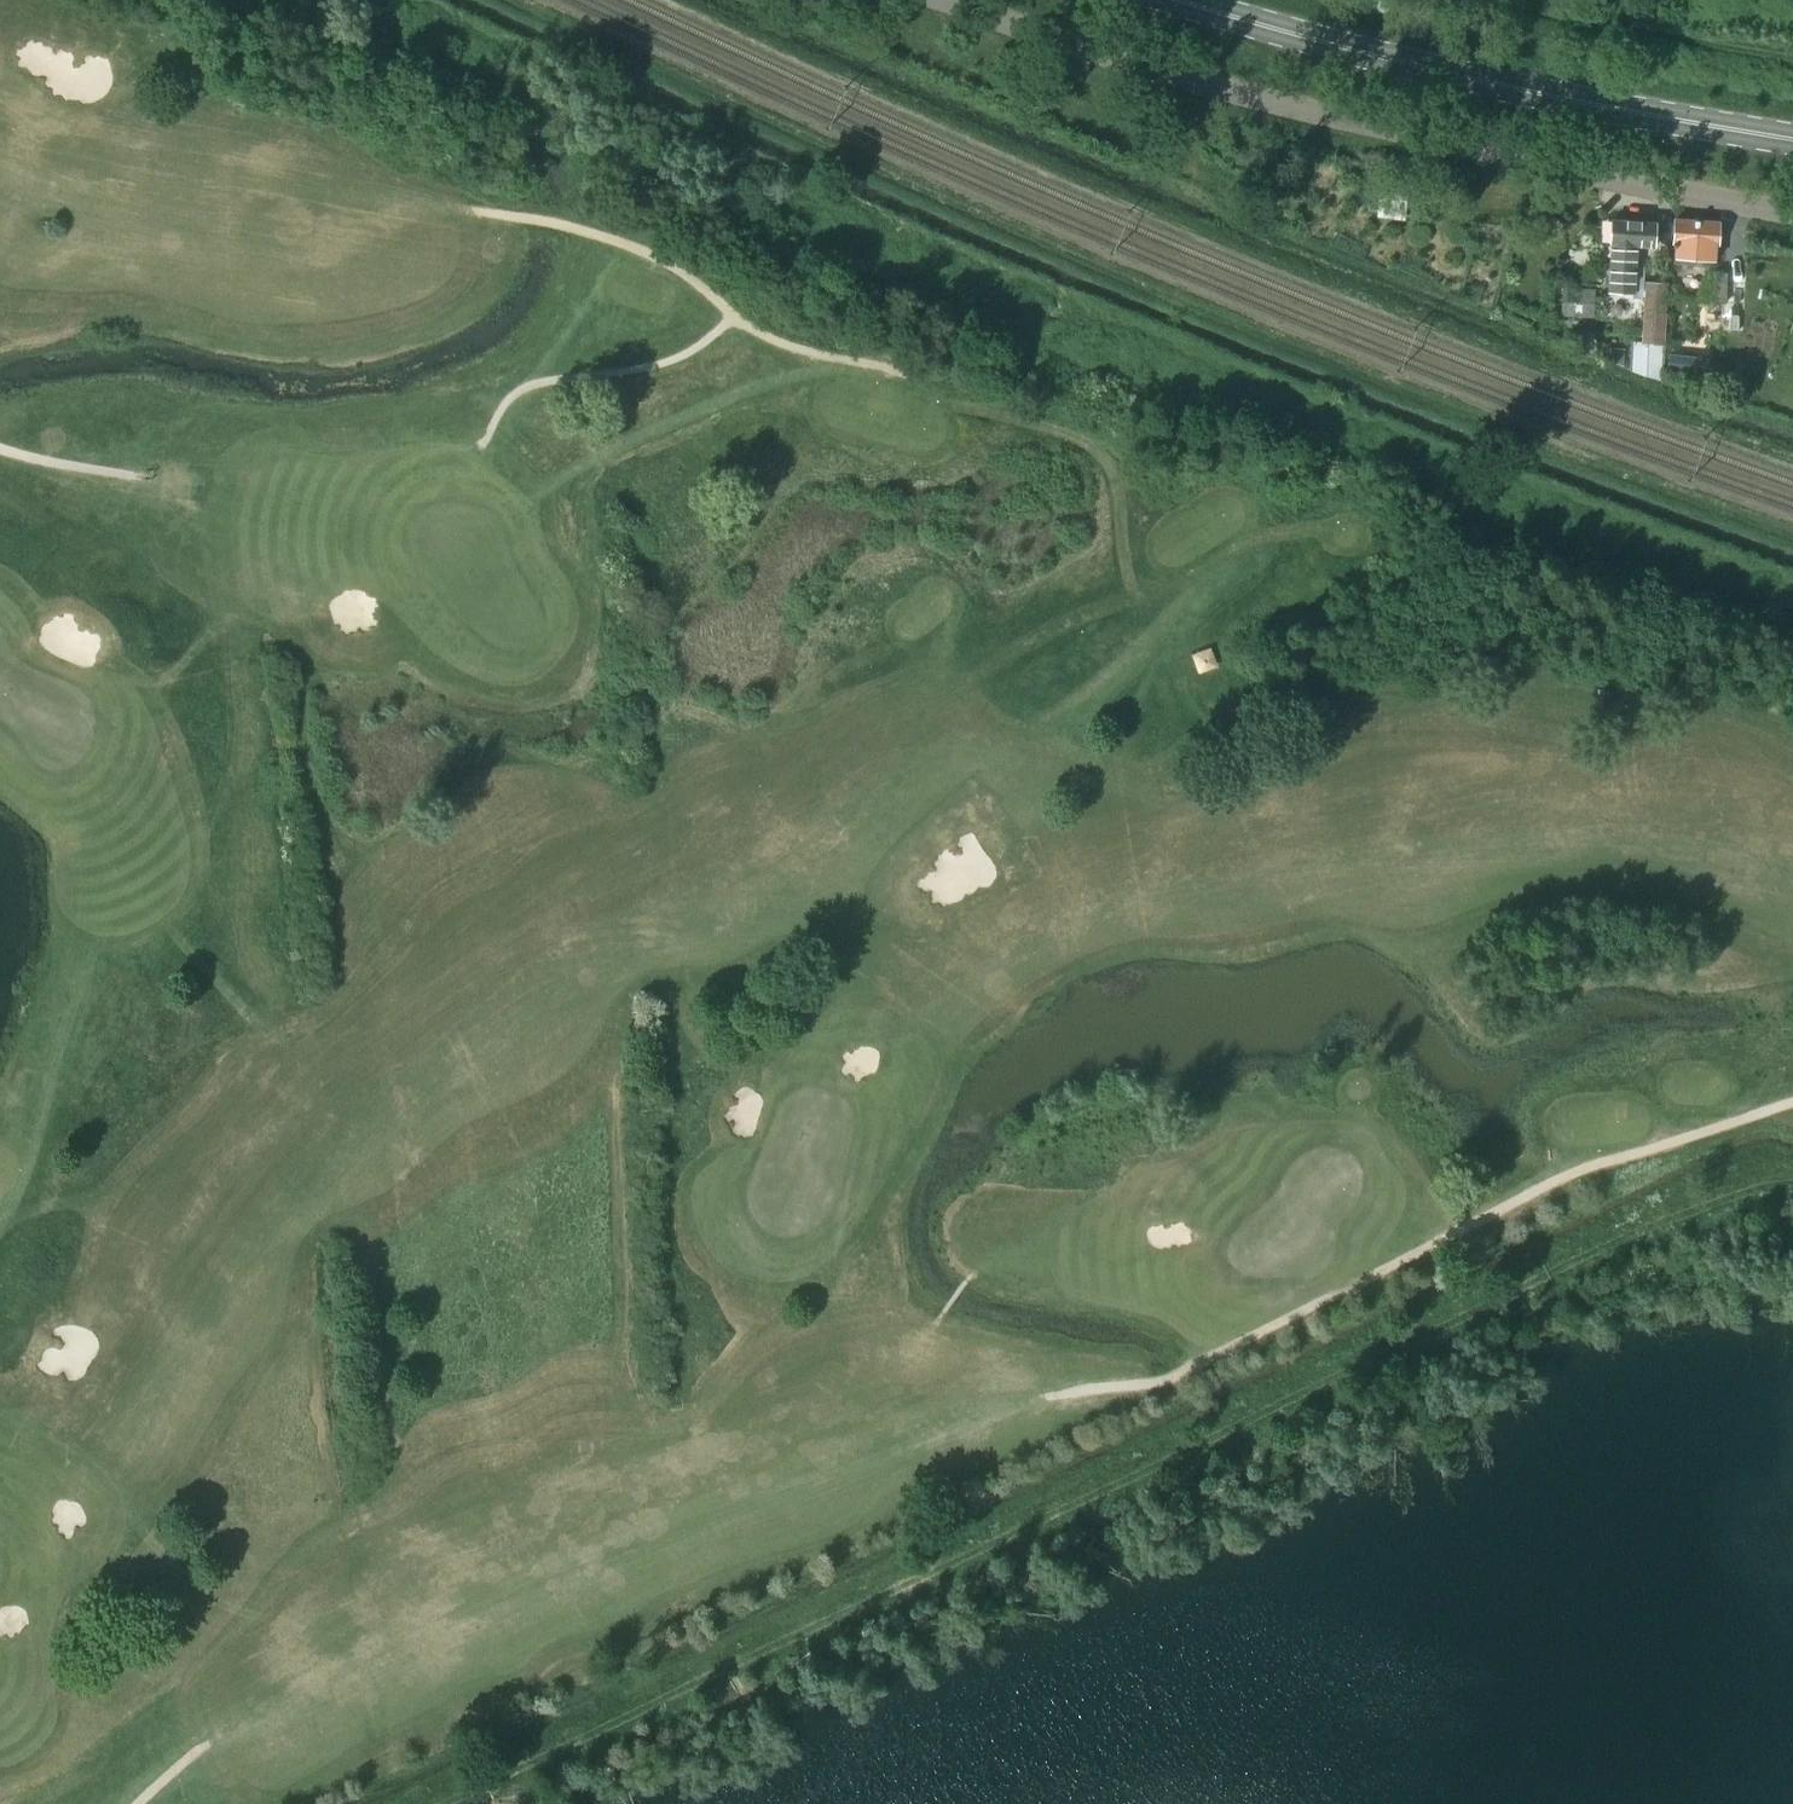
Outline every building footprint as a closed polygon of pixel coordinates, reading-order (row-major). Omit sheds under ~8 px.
[(1379,216),(1405,217),(1406,192),(1380,191),(1379,216)] [(1718,224),(1717,224),(1676,221),(1673,265),(1703,267),(1703,261),(1716,262),(1718,224)] [(1608,293),(1634,294),(1636,248),(1653,249),(1654,224),(1611,222),(1608,293)] [(1707,275),(1705,305),(1725,307),(1726,276),(1707,275)] [(1642,343),(1664,344),(1667,283),(1645,282),(1642,343)] [(1598,292),(1559,290),(1558,313),(1597,316),(1598,292)] [(1664,348),(1641,347),(1639,371),(1649,376),(1649,377),(1664,378),(1664,348)] [(1604,358),(1621,364),(1622,350),(1605,349),(1604,358)]
